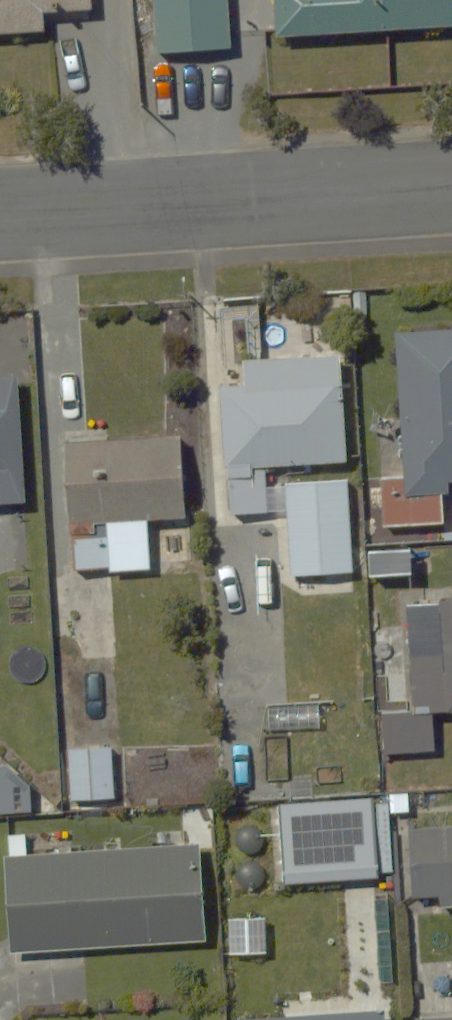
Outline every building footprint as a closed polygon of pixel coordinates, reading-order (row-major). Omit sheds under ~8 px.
[(47,25),(47,6),(94,4),(94,0),(0,0),(0,26),(47,25)] [(157,53),(231,47),(228,0),(153,0),(157,53)] [(276,40),(451,27),(451,0),(273,0),(276,40)] [(396,327),(404,470),(381,471),(385,528),(445,525),(442,475),(451,474),(451,323),(396,327)] [(243,386),(222,387),(228,513),(266,512),(264,465),(346,462),(341,352),(242,356),(243,386)] [(14,503),(9,376),(0,377),(0,503),(14,503)] [(180,434),(70,436),(72,567),(152,566),(152,518),(181,518),(180,434)] [(349,477),(284,478),(286,572),(351,571),(349,477)] [(411,601),(414,703),(384,703),(385,748),(441,747),(440,712),(451,712),(451,600),(411,601)] [(142,740),(68,743),(71,798),(144,795),(142,740)] [(280,858),(281,896),(309,895),(308,881),(379,878),(378,856),(395,856),(394,829),(377,829),(376,795),(277,800),(278,822),(255,823),(257,859),(280,858)] [(439,905),(451,905),(451,821),(406,823),(408,891),(438,890),(439,905)] [(71,829),(3,833),(9,945),(205,935),(201,845),(72,852),(71,829)] [(417,1012),(417,1019),(451,1019),(451,1011),(417,1012)]
